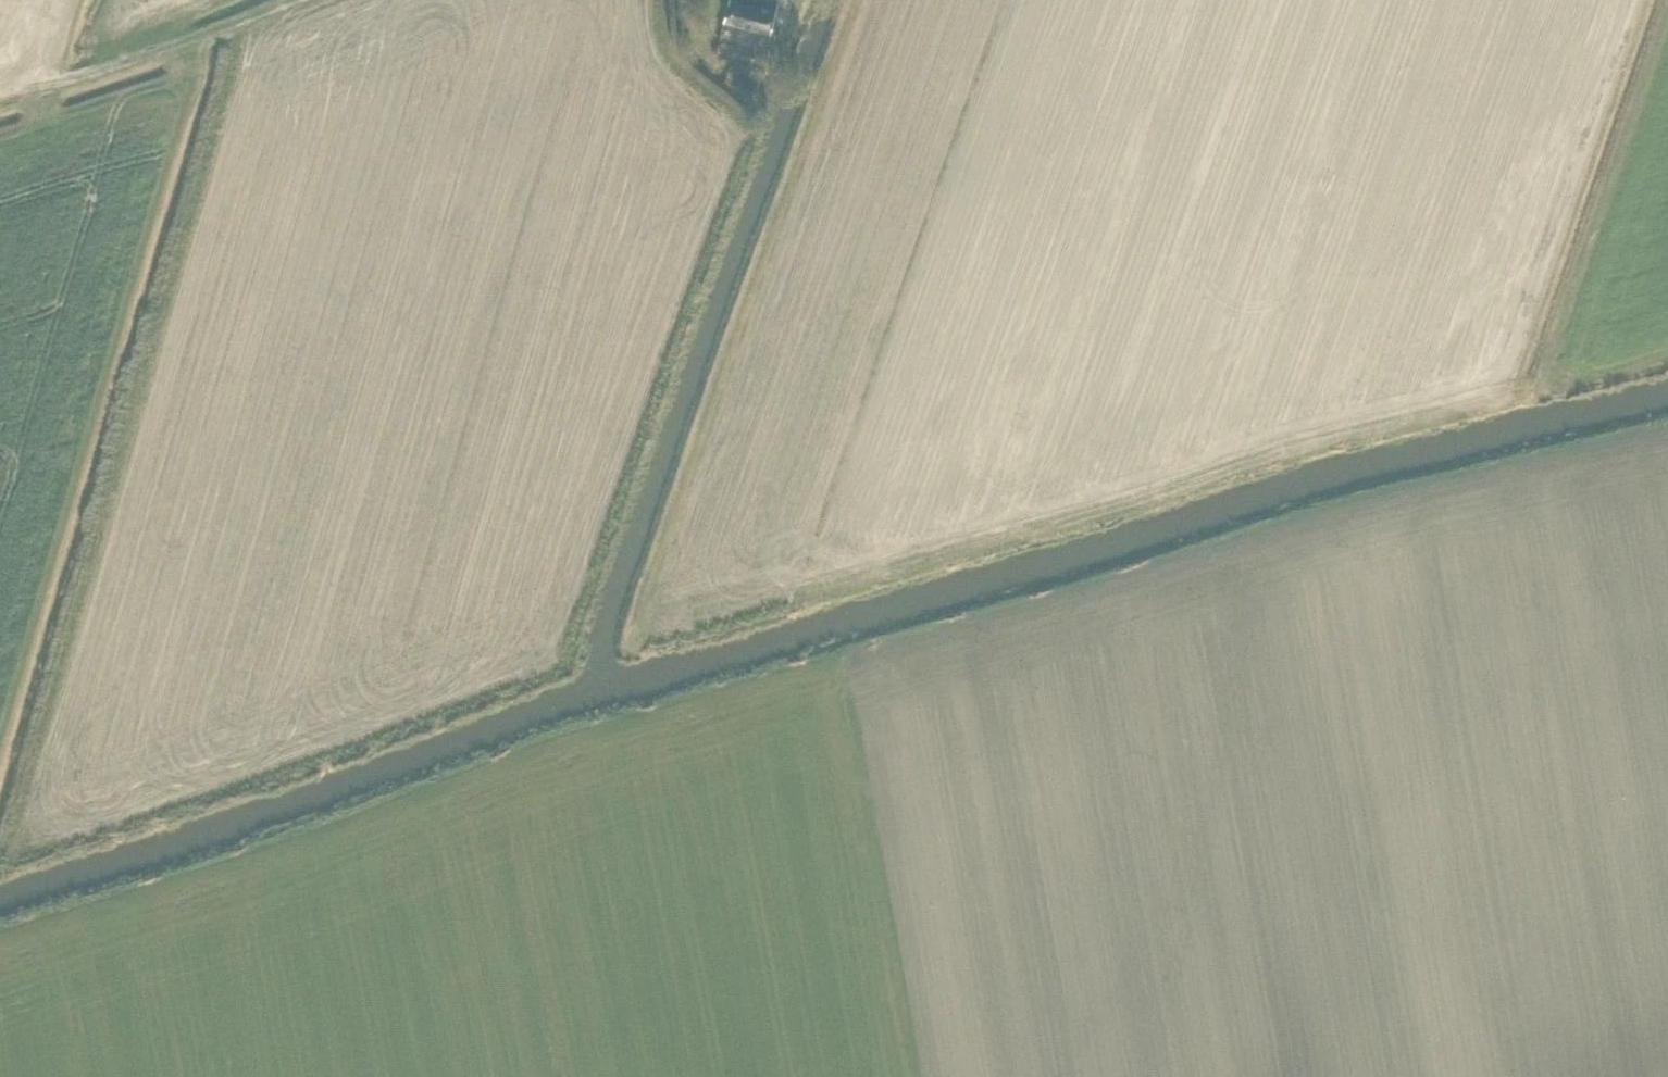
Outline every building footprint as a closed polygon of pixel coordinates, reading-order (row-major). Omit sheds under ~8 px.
[(725,17),(770,29),(777,1),(785,3),(786,0),(729,0),(725,17)]
